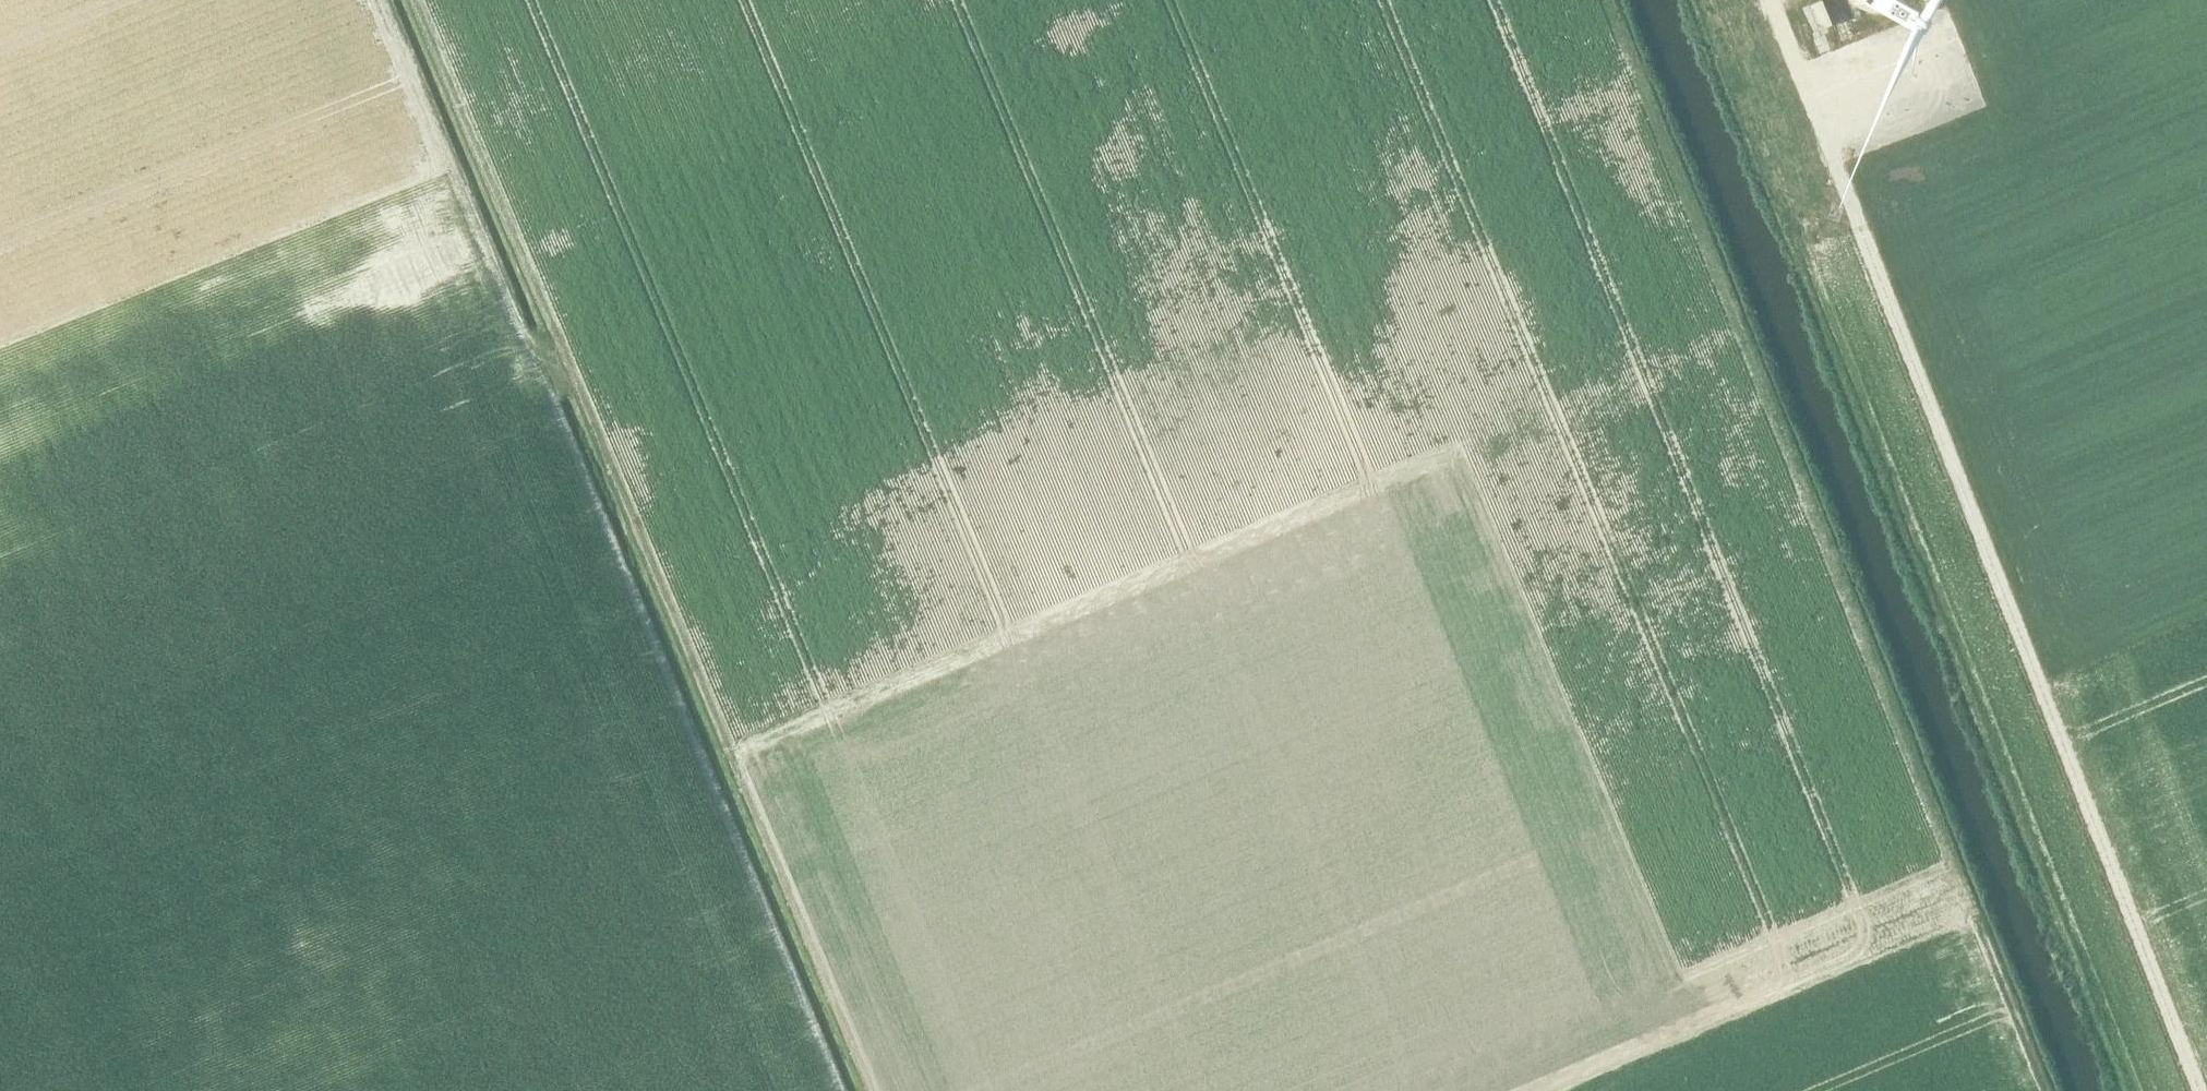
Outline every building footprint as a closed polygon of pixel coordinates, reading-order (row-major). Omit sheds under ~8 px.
[(1821,0),(1808,6),(1818,31),(1823,29),(1831,25),(1821,0)]
